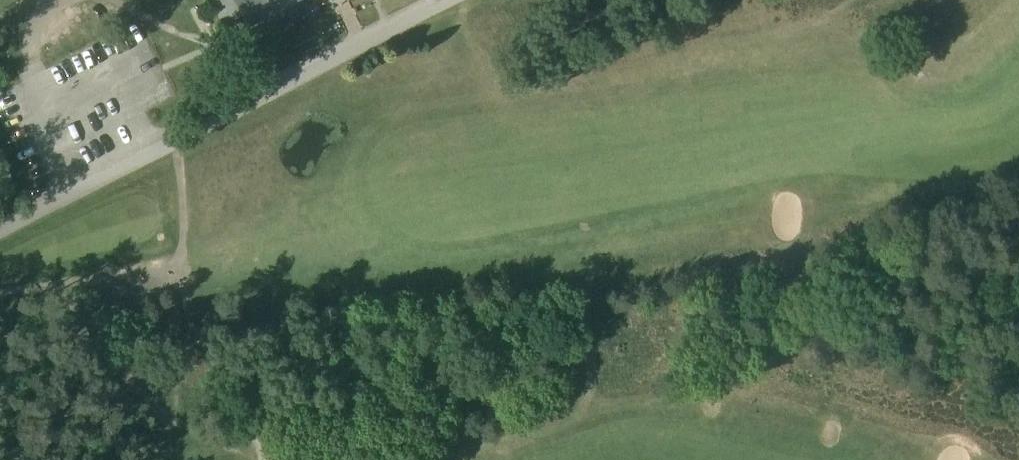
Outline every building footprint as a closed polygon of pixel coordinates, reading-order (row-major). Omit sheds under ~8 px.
[(235,33),(301,0),(219,0),(235,33)]
